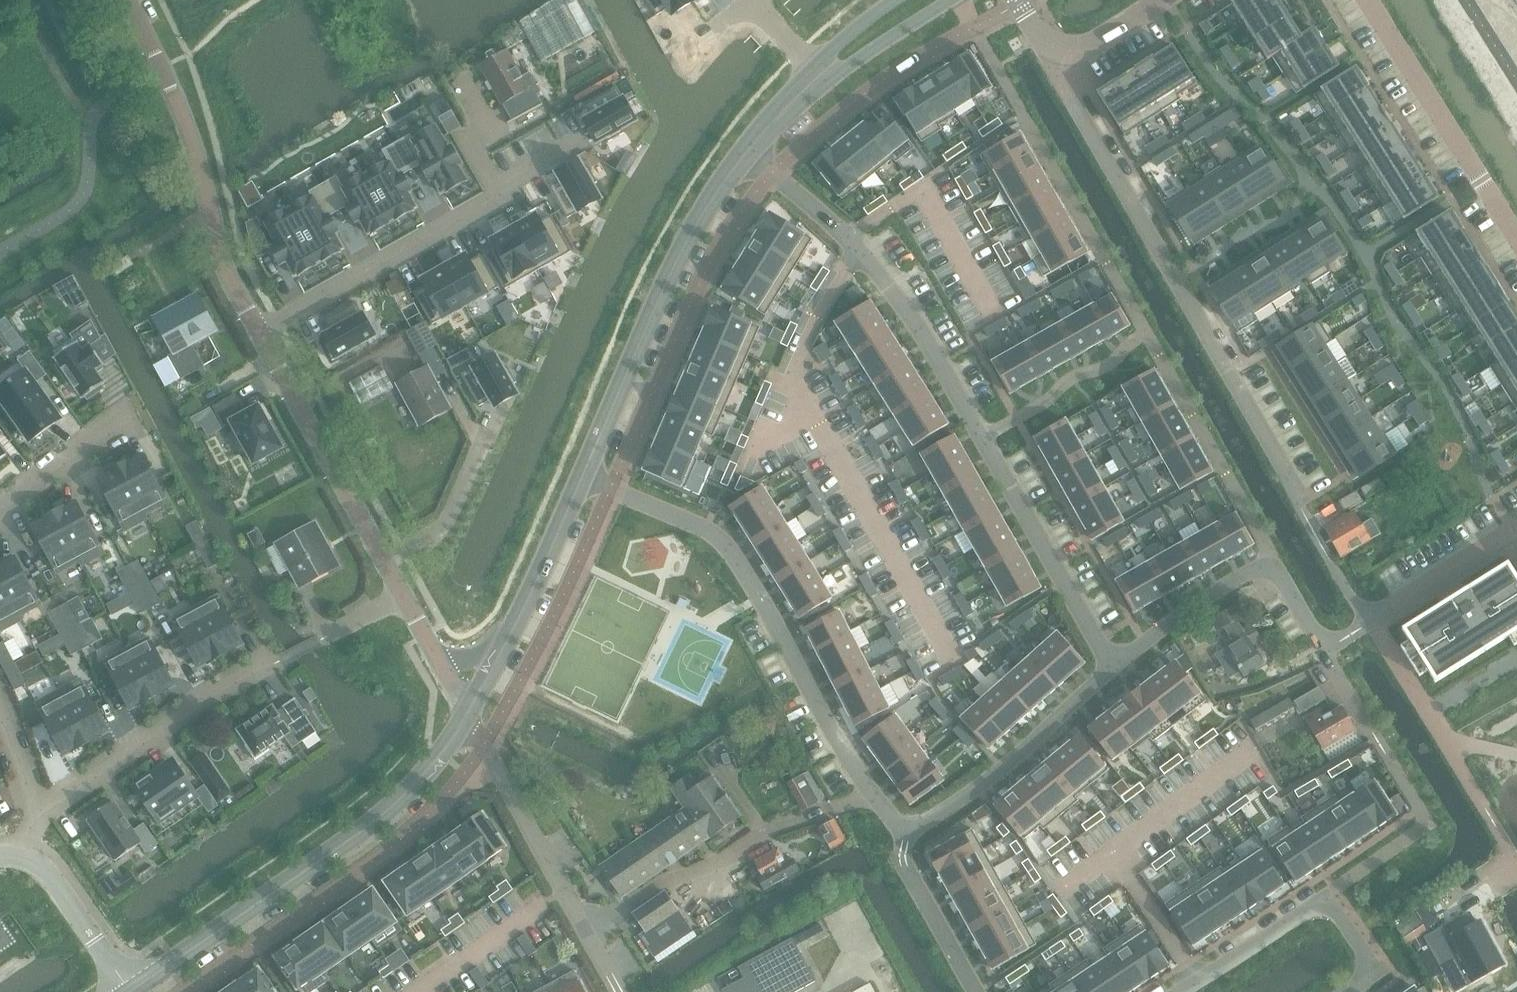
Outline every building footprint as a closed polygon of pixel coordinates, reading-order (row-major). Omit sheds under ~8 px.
[(657,16),(667,9),(672,16),(693,2),(692,0),(646,0),(657,16)] [(1278,2),(1277,0),(1239,0),(1232,4),(1244,23),(1278,2)] [(1289,20),(1278,2),(1244,23),(1256,42),(1289,20)] [(1213,31),(1206,20),(1199,25),(1206,35),(1213,31)] [(1300,38),(1289,20),(1256,42),(1268,61),(1273,57),(1273,58),(1301,39),(1300,38)] [(515,28),(500,37),(507,50),(523,41),(515,28)] [(1284,75),(1326,48),(1314,29),(1300,38),(1301,39),(1273,58),(1284,75)] [(1196,84),(1173,46),(1153,58),(1180,100),(1181,100),(1178,96),(1196,84)] [(1233,55),(1227,46),(1220,50),(1226,60),(1233,55)] [(1296,94),(1338,67),(1326,48),(1284,75),(1296,94)] [(507,123),(508,124),(543,105),(537,94),(541,92),(529,73),(522,77),(507,50),(480,65),(489,82),(490,82),(491,83),(493,88),(502,105),(503,104),(512,120),(507,123)] [(970,53),(951,65),(972,99),(992,87),(970,53)] [(1240,66),(1233,55),(1226,60),(1233,70),(1240,66)] [(1180,100),(1153,58),(1135,70),(1162,112),(1180,100)] [(951,65),(932,76),(954,111),(957,115),(958,114),(955,110),(972,99),(951,65)] [(1326,114),(1368,88),(1356,69),(1314,95),(1326,114)] [(1162,112),(1135,70),(1117,81),(1143,123),(1162,112)] [(932,76),(914,88),(936,122),(941,131),(942,130),(939,126),(957,115),(954,111),(932,76)] [(1258,77),(1248,84),(1254,94),(1264,87),(1258,77)] [(1143,123),(1117,81),(1098,93),(1124,135),(1143,123)] [(591,116),(584,120),(597,143),(606,138),(609,143),(624,134),(621,130),(636,121),(616,87),(585,105),(591,116)] [(1264,87),(1254,94),(1258,92),(1264,101),(1271,97),(1264,87)] [(914,88),(895,100),(922,143),(941,131),(936,122),(914,88)] [(1377,108),(1379,106),(1368,88),(1326,114),(1337,133),(1377,108)] [(1388,126),(1391,124),(1379,106),(1377,108),(1337,133),(1349,151),(1388,126)] [(883,109),(865,123),(891,155),(897,162),(914,148),(883,109)] [(1222,126),(1241,114),(1234,109),(1217,119),(1222,126)] [(1201,112),(1191,119),(1196,125),(1206,119),(1201,112)] [(455,116),(443,123),(450,135),(452,133),(462,128),(455,116)] [(998,118),(988,125),(993,132),(1003,125),(998,118)] [(1191,119),(1181,125),(1185,132),(1196,125),(1191,119)] [(1203,137),(1222,126),(1217,119),(1199,131),(1203,137)] [(1296,133),(1303,129),(1297,119),(1290,123),(1296,133)] [(865,123),(848,137),(874,168),(877,172),(893,159),(896,163),(897,162),(891,155),(865,123)] [(1402,143),(1391,124),(1388,126),(1349,151),(1349,152),(1357,147),(1368,163),(1360,168),(1360,169),(1402,143)] [(988,125),(978,132),(983,138),(993,132),(988,125)] [(410,135),(396,143),(412,171),(423,165),(431,180),(433,179),(441,194),(466,179),(458,165),(460,164),(451,148),(449,149),(437,127),(413,141),(410,135)] [(1303,143),(1309,139),(1303,129),(1296,133),(1303,143)] [(1203,137),(1199,131),(1189,137),(1193,144),(1203,137)] [(1020,134),(980,156),(990,174),(995,171),(1030,151),(1020,134)] [(1165,135),(1155,142),(1159,148),(1169,142),(1165,135)] [(848,137),(831,150),(857,182),(860,186),(877,172),(874,168),(848,137)] [(962,142),(953,149),(957,156),(967,149),(962,142)] [(1155,142),(1145,148),(1149,155),(1159,148),(1155,142)] [(389,163),(367,176),(392,221),(416,208),(408,193),(411,191),(403,176),(412,171),(396,143),(382,151),(389,163)] [(1372,188),(1414,161),(1402,143),(1360,169),(1372,188)] [(1172,147),(1162,154),(1166,160),(1177,154),(1172,147)] [(1289,176),(1280,161),(1273,165),(1262,147),(1244,159),(1241,155),(1240,155),(1263,192),(1283,180),(1282,180),(1289,176)] [(953,149),(943,156),(947,163),(957,156),(953,149)] [(831,150),(814,164),(842,200),(860,186),(857,182),(831,150)] [(995,171),(990,174),(1000,190),(1004,188),(1039,168),(1030,151),(995,171)] [(627,176),(638,158),(634,156),(627,152),(616,170),(623,174),(627,176)] [(1322,168),(1329,163),(1323,153),(1316,158),(1322,168)] [(1162,154),(1152,160),(1156,167),(1166,160),(1162,154)] [(1263,192),(1240,155),(1222,167),(1245,204),(1263,192)] [(560,181),(549,187),(561,208),(567,218),(601,198),(593,185),(597,182),(589,167),(584,170),(579,161),(556,174),(560,181)] [(1425,179),(1414,161),(1372,188),(1383,206),(1425,179)] [(1329,178),(1335,174),(1329,163),(1322,168),(1329,178)] [(1245,204),(1222,167),(1204,178),(1227,215),(1245,204)] [(1004,188),(1000,190),(1009,207),(1014,205),(1049,185),(1039,168),(1004,188)] [(909,178),(914,185),(924,178),(919,171),(909,178)] [(337,176),(323,184),(339,212),(348,206),(357,222),(360,220),(368,235),(392,221),(367,176),(344,189),(337,176)] [(962,176),(955,180),(961,190),(968,187),(962,176)] [(900,185),(904,192),(914,185),(909,178),(900,185)] [(1227,215),(1204,178),(1203,179),(1205,183),(1189,193),(1186,189),(1185,190),(1209,227),(1227,215)] [(1404,220),(1437,198),(1425,179),(1383,206),(1384,207),(1392,202),(1404,220)] [(312,198),(290,210),(319,263),(343,249),(335,235),(338,233),(329,217),(339,212),(323,184),(309,192),(312,198)] [(1014,205),(1009,207),(1019,224),(1058,201),(1049,185),(1014,205)] [(968,187),(961,190),(967,201),(974,197),(968,187)] [(1353,199),(1347,189),(1340,194),(1346,203),(1353,199)] [(1209,227),(1185,190),(1166,202),(1190,239),(1209,227)] [(874,202),(878,209),(888,202),(884,196),(874,202)] [(1360,209),(1353,199),(1346,203),(1353,214),(1360,209)] [(1058,201),(1019,224),(1028,240),(1032,238),(1068,218),(1058,201)] [(864,209),(868,216),(878,209),(874,202),(864,209)] [(561,208),(554,212),(560,222),(563,228),(570,224),(567,218),(561,208)] [(981,209),(974,213),(980,224),(987,220),(981,209)] [(319,263),(290,210),(266,224),(278,245),(272,249),(281,265),(287,262),(295,276),(319,263)] [(1421,257),(1463,231),(1451,212),(1417,233),(1428,252),(1420,257),(1421,257)] [(760,229),(754,239),(790,261),(797,265),(813,239),(770,213),(767,217),(766,216),(758,228),(760,229)] [(536,215),(514,228),(538,271),(571,252),(551,216),(540,222),(536,215)] [(1343,253),(1332,235),(1339,231),(1329,216),(1323,220),(1304,232),(1329,273),(1330,272),(1325,264),(1343,253)] [(1362,229),(1372,223),(1367,216),(1357,222),(1362,229)] [(1032,238),(1028,240),(1029,241),(1033,239),(1041,254),(1033,259),(1034,260),(1042,255),(1077,235),(1068,218),(1032,238)] [(987,220),(980,224),(986,234),(993,230),(987,220)] [(259,227),(249,234),(252,247),(256,254),(270,246),(259,227)] [(496,247),(485,253),(505,289),(538,271),(514,228),(492,240),(496,247)] [(1472,251),(1474,249),(1463,231),(1421,257),(1432,276),(1472,251)] [(1329,273),(1304,232),(1285,243),(1311,284),(1329,273)] [(1042,255),(1034,260),(1044,277),(1087,252),(1077,235),(1042,255)] [(745,254),(738,264),(774,286),(781,290),(797,265),(790,261),(754,239),(752,242),(750,241),(743,253),(745,254)] [(1000,243),(993,247),(999,257),(1006,253),(1000,243)] [(1311,284),(1285,243),(1267,255),(1290,292),(1291,291),(1289,287),(1305,277),(1311,285),(1311,284)] [(1483,269),(1486,268),(1474,249),(1472,251),(1432,276),(1444,294),(1483,269)] [(1006,253),(999,257),(1005,268),(1012,264),(1006,253)] [(466,255),(444,268),(463,301),(465,306),(498,287),(481,256),(469,262),(466,255)] [(1290,292),(1267,255),(1249,266),(1272,303),(1290,292)] [(1390,277),(1397,273),(1390,262),(1383,267),(1390,277)] [(725,285),(723,289),(765,316),(781,290),(774,286),(738,264),(732,273),(731,272),(724,284),(725,285)] [(1272,303),(1249,266),(1231,278),(1254,315),(1272,303)] [(1021,267),(1014,271),(1020,281),(1027,277),(1021,267)] [(426,287),(415,293),(432,325),(465,306),(463,301),(444,268),(422,280),(426,287)] [(830,272),(823,268),(817,278),(824,282),(830,272)] [(1495,288),(1497,286),(1486,268),(1483,269),(1444,294),(1455,312),(1495,288)] [(1078,277),(1082,284),(1092,278),(1088,271),(1078,277)] [(562,284),(556,273),(546,279),(552,289),(562,284)] [(1396,287),(1403,283),(1397,273),(1390,277),(1396,287)] [(824,282),(817,278),(810,288),(817,292),(824,282)] [(1254,315),(1231,278),(1211,290),(1232,323),(1250,311),(1253,315),(1254,315)] [(1345,298),(1359,289),(1352,280),(1339,288),(1341,291),(1345,298)] [(1061,286),(1065,293),(1076,288),(1072,281),(1061,286)] [(1051,292),(1055,299),(1065,293),(1061,286),(1051,292)] [(1506,306),(1509,304),(1497,286),(1495,288),(1455,312),(1456,313),(1460,310),(1471,328),(1506,306)] [(552,297),(546,287),(536,293),(542,303),(552,297)] [(1335,304),(1345,298),(1341,291),(1331,297),(1335,304)] [(84,294),(72,300),(76,308),(88,302),(84,294)] [(196,294),(177,305),(154,317),(174,355),(169,357),(169,358),(156,365),(167,386),(181,379),(204,367),(192,347),(218,333),(196,294)] [(1356,308),(1366,301),(1362,294),(1352,301),(1356,308)] [(1129,326),(1111,295),(1094,305),(1112,336),(1129,326)] [(1028,305),(1032,312),(1042,306),(1038,299),(1028,305)] [(880,317),(870,301),(836,323),(846,339),(880,317)] [(1408,316),(1415,312),(1409,302),(1402,306),(1408,316)] [(331,332),(323,336),(328,344),(325,346),(333,361),(375,337),(355,303),(324,321),(331,332)] [(1516,324),(1516,317),(1509,304),(1506,306),(1471,328),(1471,329),(1475,326),(1486,344),(1516,324)] [(1017,311),(1021,318),(1032,312),(1028,305),(1017,311)] [(1094,305),(1077,314),(1095,346),(1112,336),(1094,305)] [(733,306),(729,314),(743,320),(746,313),(733,306)] [(706,325),(702,335),(741,352),(748,355),(760,327),(743,320),(729,314),(714,308),(712,312),(710,311),(705,324),(706,325)] [(1308,321),(1318,315),(1314,308),(1304,314),(1308,321)] [(1415,327),(1421,322),(1415,312),(1408,316),(1415,327)] [(1077,314),(1060,324),(1078,355),(1095,346),(1077,314)] [(1298,327),(1308,321),(1304,314),(1294,321),(1298,327)] [(6,316),(6,317),(7,318),(0,323),(0,329),(16,351),(26,344),(6,316)] [(846,339),(855,354),(890,333),(880,317),(846,339)] [(994,324),(998,331),(1009,325),(1005,318),(994,324)] [(72,337),(52,351),(56,356),(54,357),(59,364),(56,366),(68,384),(71,382),(82,399),(86,396),(88,399),(104,389),(102,386),(105,383),(95,369),(101,365),(102,366),(105,365),(104,364),(91,346),(102,339),(101,338),(91,320),(70,335),(72,337)] [(1290,366),(1331,340),(1319,321),(1278,347),(1279,348),(1290,366)] [(425,322),(407,332),(419,355),(433,347),(437,345),(425,322)] [(786,333),(793,337),(798,326),(791,322),(786,333)] [(984,330),(988,337),(998,331),(994,324),(984,330)] [(1060,324),(1044,333),(1061,365),(1078,355),(1060,324)] [(1516,350),(1516,324),(1486,344),(1497,361),(1489,366),(1490,367),(1516,350)] [(1370,342),(1376,337),(1370,327),(1363,332),(1370,342)] [(1271,344),(1282,338),(1277,331),(1267,337),(1271,344)] [(781,344),(788,348),(793,337),(786,333),(781,344)] [(890,333),(855,354),(865,370),(899,348),(890,333)] [(1044,333),(1027,343),(1045,374),(1061,365),(1044,333)] [(696,346),(690,358),(692,359),(690,362),(729,379),(737,382),(748,355),(741,352),(702,335),(697,346),(696,346)] [(1261,350),(1271,344),(1267,337),(1257,344),(1261,350)] [(1376,352),(1383,348),(1376,337),(1370,342),(1376,352)] [(1442,346),(1435,337),(1428,341),(1435,351),(1442,346)] [(1302,385),(1335,364),(1324,346),(1332,341),(1331,340),(1290,366),(1302,385)] [(824,343),(814,349),(818,356),(828,350),(824,343)] [(1027,343),(1010,352),(1028,384),(1045,374),(1027,343)] [(1452,354),(1445,344),(1442,346),(1435,351),(1441,361),(1452,354)] [(448,408),(433,379),(446,372),(433,347),(419,355),(427,369),(399,385),(420,423),(448,408)] [(899,348),(865,370),(875,385),(909,363),(899,348)] [(472,359),(466,349),(457,354),(462,364),(472,359)] [(828,350),(818,356),(822,363),(832,357),(828,350)] [(1516,376),(1516,350),(1490,367),(1501,385),(1516,376)] [(0,390),(0,399),(30,441),(62,419),(36,383),(47,375),(30,352),(18,360),(26,371),(0,390)] [(493,352),(459,371),(477,403),(488,397),(492,404),(515,391),(509,382),(514,379),(505,364),(501,367),(493,352)] [(1028,384),(1010,352),(993,362),(1010,394),(1028,384)] [(683,379),(679,389),(717,406),(725,409),(737,382),(729,379),(690,362),(689,366),(687,365),(682,378),(683,379)] [(909,363),(875,385),(884,400),(919,378),(909,363)] [(1314,403),(1346,382),(1335,364),(1302,385),(1314,403)] [(1391,379),(1398,375),(1391,365),(1385,369),(1391,379)] [(1164,388),(1154,370),(1123,388),(1133,405),(1164,388)] [(837,373),(830,377),(836,388),(843,384),(837,373)] [(1457,388),(1464,383),(1458,373),(1451,377),(1457,388)] [(1397,389),(1404,385),(1398,375),(1391,379),(1397,389)] [(1516,401),(1516,376),(1501,385),(1513,404),(1516,401)] [(919,378),(884,400),(894,415),(928,393),(919,378)] [(760,392),(767,395),(772,384),(765,381),(760,392)] [(1325,421),(1358,400),(1346,382),(1314,403),(1325,421)] [(1464,398),(1470,393),(1464,383),(1457,388),(1464,398)] [(843,384),(836,388),(842,398),(849,394),(843,384)] [(1164,388),(1133,405),(1142,422),(1173,404),(1164,388)] [(673,399),(667,412),(669,413),(667,416),(706,433),(713,436),(725,409),(717,406),(679,389),(674,400),(673,399)] [(755,403),(763,406),(767,395),(760,392),(755,403)] [(928,393),(894,415),(904,431),(938,409),(928,393)] [(235,396),(214,408),(224,426),(231,423),(254,464),(282,448),(259,406),(245,413),(235,396)] [(177,409),(182,417),(200,407),(195,399),(177,409)] [(1337,439),(1369,419),(1358,400),(1325,421),(1337,439)] [(1413,417),(1419,413),(1413,402),(1406,407),(1413,417)] [(1173,404),(1142,422),(1152,439),(1183,421),(1173,404)] [(855,405),(848,409),(853,419),(860,415),(855,405)] [(1108,406),(1101,410),(1106,420),(1113,416),(1108,406)] [(210,409),(191,420),(197,430),(202,427),(216,419),(210,409)] [(938,409),(904,431),(914,447),(948,425),(938,409)] [(1478,426),(1485,421),(1478,411),(1472,415),(1478,426)] [(1096,412),(1089,416),(1095,427),(1102,423),(1096,412)] [(1419,427),(1426,423),(1419,413),(1413,417),(1419,427)] [(860,415),(853,419),(859,430),(866,426),(860,415)] [(667,416),(656,443),(694,459),(697,461),(698,460),(694,458),(704,433),(713,437),(713,436),(706,433),(667,416)] [(1113,416),(1106,420),(1112,431),(1119,427),(1113,416)] [(1348,458),(1385,434),(1380,436),(1369,419),(1337,439),(1348,458)] [(1076,438),(1065,420),(1034,438),(1044,455),(1076,438)] [(1183,421),(1152,439),(1161,455),(1192,438),(1183,421)] [(1484,436),(1491,431),(1485,421),(1478,426),(1484,436)] [(1102,423),(1095,427),(1101,437),(1108,433),(1102,423)] [(1360,477),(1397,453),(1385,434),(1348,458),(1360,477)] [(737,446),(744,449),(749,438),(742,435),(737,446)] [(965,455),(954,435),(921,454),(932,474),(965,455)] [(872,436),(865,440),(871,450),(878,447),(872,436)] [(1076,438),(1044,455),(1054,472),(1085,454),(1076,438)] [(1192,438),(1161,455),(1171,472),(1202,454),(1192,438)] [(1126,439),(1120,443),(1125,453),(1132,450),(1126,439)] [(646,466),(644,471),(685,489),(697,461),(694,459),(656,443),(651,453),(649,453),(644,466),(646,466)] [(1115,446),(1108,450),(1114,460),(1121,456),(1115,446)] [(878,447),(871,450),(877,461),(884,457),(878,447)] [(1132,450),(1125,453),(1131,464),(1138,460),(1132,450)] [(1496,465),(1503,461),(1496,451),(1490,455),(1496,465)] [(142,454),(120,466),(148,519),(148,518),(146,514),(168,503),(142,454)] [(1085,454),(1054,472),(1063,489),(1094,471),(1085,454)] [(1212,472),(1202,454),(1171,472),(1181,490),(1212,472)] [(976,474),(965,455),(932,474),(943,493),(976,474)] [(1121,456),(1114,460),(1120,471),(1127,467),(1121,456)] [(802,460),(795,464),(801,474),(808,470),(802,460)] [(1502,475),(1509,471),(1503,461),(1496,465),(1502,475)] [(725,473),(733,476),(738,465),(730,462),(725,473)] [(148,519),(120,466),(98,478),(126,531),(148,519)] [(1094,471),(1063,489),(1073,505),(1104,488),(1094,471)] [(721,484),(728,487),(733,476),(725,473),(721,484)] [(1145,473),(1138,476),(1144,487),(1151,483),(1145,473)] [(987,493),(976,474),(943,493),(953,512),(987,493)] [(741,477),(735,490),(740,492),(755,483),(741,477)] [(1366,498),(1384,488),(1379,478),(1361,489),(1366,498)] [(1134,479),(1127,483),(1133,494),(1140,490),(1134,479)] [(897,480),(890,484),(896,494),(903,490),(897,480)] [(1197,487),(1201,494),(1211,488),(1207,481),(1197,487)] [(1151,483),(1144,487),(1150,497),(1157,493),(1151,483)] [(762,487),(730,507),(742,526),(774,506),(762,487)] [(1104,488),(1073,505),(1082,522),(1113,504),(1104,488)] [(903,490),(896,494),(902,505),(909,501),(903,490)] [(1140,490),(1133,494),(1138,504),(1145,500),(1140,490)] [(1180,497),(1184,504),(1195,498),(1191,491),(1180,497)] [(1363,501),(1357,491),(1339,501),(1345,512),(1363,501)] [(820,503),(814,493),(807,497),(813,507),(820,503)] [(997,511),(987,493),(953,512),(964,530),(997,511)] [(1170,503),(1174,510),(1184,504),(1180,497),(1170,503)] [(76,501),(54,513),(82,566),(104,554),(76,501)] [(826,514),(820,503),(813,507),(819,518),(826,514)] [(1123,522),(1113,504),(1082,522),(1092,540),(1123,522)] [(786,524),(774,506),(742,526),(753,545),(786,524)] [(1147,516),(1151,523),(1161,517),(1157,510),(1147,516)] [(1008,530),(997,511),(964,530),(975,549),(1008,530)] [(82,566),(54,513),(32,525),(58,573),(79,562),(82,566)] [(1354,513),(1325,529),(1341,557),(1370,540),(1354,513)] [(1235,555),(1253,545),(1235,514),(1218,524),(1235,555)] [(1137,522),(1140,529),(1151,523),(1147,516),(1137,522)] [(918,518),(911,521),(917,532),(924,528),(918,518)] [(197,521),(186,527),(197,548),(208,542),(197,521)] [(280,575),(286,572),(290,569),(300,587),(340,566),(330,548),(329,549),(315,523),(277,544),(277,543),(277,544),(266,550),(280,575)] [(786,524),(753,545),(765,563),(797,543),(786,524)] [(1218,524),(1201,533),(1219,565),(1235,555),(1218,524)] [(846,538),(840,528),(833,531),(839,542),(846,538)] [(924,528),(917,532),(923,542),(930,538),(924,528)] [(266,543),(258,529),(248,535),(256,549),(266,543)] [(1114,535),(1117,542),(1128,536),(1124,529),(1114,535)] [(1019,549),(1008,530),(975,549),(985,568),(1019,549)] [(1201,533),(1184,543),(1202,574),(1219,565),(1201,533)] [(1103,541),(1107,548),(1117,542),(1114,535),(1103,541)] [(852,548),(846,538),(839,542),(845,552),(852,548)] [(208,542),(197,548),(209,569),(219,563),(208,542)] [(809,561),(797,543),(765,563),(776,581),(809,561)] [(1184,543),(1168,552),(1185,583),(1202,574),(1184,543)] [(1029,568),(1019,549),(985,568),(996,587),(1029,568)] [(1168,552),(1151,562),(1169,593),(1185,583),(1168,552)] [(940,555),(933,559),(939,569),(946,566),(940,555)] [(0,564),(0,582),(21,621),(21,620),(19,616),(41,605),(15,556),(0,564)] [(139,561),(128,566),(139,588),(150,582),(139,561)] [(809,561),(776,581),(788,600),(820,579),(809,561)] [(1151,562),(1134,571),(1152,602),(1169,593),(1151,562)] [(1507,565),(1404,630),(1410,641),(1400,647),(1419,677),(1429,671),(1436,682),(1508,636),(1514,646),(1516,644),(1516,580),(1507,565)] [(128,566),(117,572),(129,593),(139,588),(128,566)] [(946,566),(939,569),(945,580),(951,576),(946,566)] [(996,587),(1007,607),(1041,588),(1029,568),(996,587)] [(1134,612),(1152,602),(1134,571),(1116,581),(1134,612)] [(872,584),(866,573),(859,577),(865,588),(872,584)] [(161,576),(151,582),(158,594),(167,588),(161,576)] [(832,598),(820,579),(788,600),(800,619),(832,598)] [(0,582),(0,632),(21,621),(0,582)] [(150,582),(139,588),(151,609),(161,603),(150,582)] [(878,594),(872,584),(865,588),(871,598),(878,594)] [(139,588),(129,593),(140,614),(151,609),(139,588)] [(961,593),(954,597),(960,607),(967,603),(961,593)] [(218,596),(196,608),(221,656),(243,644),(218,596)] [(70,602),(59,608),(71,629),(81,623),(70,602)] [(967,603),(960,607),(966,618),(973,614),(967,603)] [(1222,630),(1244,616),(1237,604),(1215,618),(1222,630)] [(59,608),(49,613),(60,634),(71,629),(59,608)] [(196,608),(173,620),(199,668),(221,656),(196,608)] [(1029,610),(1018,618),(1023,624),(1033,617),(1029,610)] [(839,611),(805,628),(815,649),(849,631),(839,611)] [(1018,618),(1009,624),(1014,631),(1023,624),(1018,618)] [(898,630),(892,620),(885,623),(891,634),(898,630)] [(81,623),(71,629),(82,650),(93,644),(81,623)] [(1251,645),(1261,640),(1251,625),(1242,630),(1242,629),(1232,635),(1222,641),(1227,649),(1217,656),(1230,678),(1241,671),(1244,676),(1263,665),(1251,645)] [(71,629),(60,634),(71,656),(82,650),(71,629)] [(904,640),(898,630),(891,634),(897,644),(904,640)] [(859,650),(849,631),(815,649),(825,668),(859,650)] [(999,631),(988,639),(993,645),(1003,638),(999,631)] [(1043,645),(1070,676),(1084,663),(1057,633),(1043,645)] [(149,638),(127,649),(153,698),(175,686),(149,638)] [(988,639),(979,645),(984,651),(993,645),(988,639)] [(0,644),(0,661),(4,669),(15,663),(3,642),(0,644)] [(1043,645),(1029,657),(1056,688),(1070,676),(1043,645)] [(964,655),(969,662),(979,655),(974,648),(964,655)] [(127,649),(105,661),(131,710),(153,698),(127,649)] [(859,650),(825,668),(835,687),(869,670),(859,650)] [(919,668),(914,657),(907,661),(913,672),(919,668)] [(1029,657),(1016,669),(1043,700),(1056,688),(1029,657)] [(1175,661),(1157,675),(1182,707),(1188,715),(1206,701),(1175,661)] [(15,663),(4,669),(15,690),(26,684),(15,663)] [(960,667),(948,674),(952,681),(963,674),(960,667)] [(925,678),(919,668),(913,672),(918,682),(925,678)] [(1016,669),(1002,681),(1030,712),(1043,700),(1016,669)] [(879,689),(869,670),(835,687),(845,706),(879,689)] [(948,674),(939,679),(943,686),(952,681),(948,674)] [(1157,675),(1140,688),(1165,720),(1171,728),(1188,715),(1182,707),(1157,675)] [(81,679),(59,691),(87,744),(109,732),(81,679)] [(1002,681),(989,693),(1016,724),(1030,712),(1002,681)] [(1326,699),(1319,687),(1295,701),(1302,713),(1326,699)] [(317,698),(310,688),(302,693),(309,703),(317,698)] [(1140,688),(1123,701),(1148,734),(1154,741),(1171,728),(1165,720),(1140,688)] [(879,689),(845,706),(855,727),(889,709),(879,689)] [(87,744),(59,691),(37,703),(65,756),(87,744)] [(989,693),(976,705),(1003,736),(1016,724),(989,693)] [(304,714),(304,713),(303,712),(304,711),(295,698),(282,707),(283,708),(276,713),(273,707),(238,730),(248,744),(245,746),(255,760),(270,750),(268,748),(285,737),(293,748),(316,732),(304,714)] [(935,698),(929,703),(938,713),(944,708),(938,702),(935,698)] [(1290,698),(1251,720),(1257,730),(1296,708),(1290,698)] [(1123,701),(1106,714),(1131,747),(1134,751),(1150,738),(1153,742),(1154,741),(1148,734),(1123,701)] [(961,718),(988,749),(1003,736),(976,705),(961,718)] [(1342,707),(1333,712),(1325,717),(1320,710),(1305,718),(1323,748),(1356,730),(1354,727),(1355,725),(1351,719),(1349,718),(1342,707)] [(944,708),(938,713),(945,721),(951,716),(944,708)] [(1131,747),(1106,714),(1088,728),(1113,761),(1131,747)] [(895,715),(862,739),(876,757),(909,733),(895,715)] [(959,725),(953,730),(962,740),(968,735),(959,725)] [(1214,729),(1204,736),(1209,742),(1218,735),(1214,729)] [(919,748),(909,733),(876,757),(886,772),(919,748)] [(1080,734),(1062,749),(1091,784),(1109,770),(1080,734)] [(968,735),(962,740),(969,748),(975,743),(968,735)] [(1194,743),(1199,750),(1209,742),(1204,736),(1194,743)] [(919,748),(886,772),(897,786),(930,762),(919,748)] [(1062,749),(1045,762),(1071,794),(1078,802),(1078,801),(1075,798),(1091,784),(1062,749)] [(204,753),(191,763),(209,789),(223,780),(204,753)] [(1179,754),(1169,761),(1174,768),(1184,761),(1179,754)] [(1338,766),(1342,773),(1352,767),(1348,760),(1338,766)] [(1159,769),(1164,775),(1174,768),(1169,761),(1159,769)] [(943,781),(930,762),(897,786),(910,805),(943,781)] [(1045,762),(1029,776),(1055,808),(1061,816),(1078,802),(1071,794),(1045,762)] [(1338,766),(1328,772),(1332,779),(1342,773),(1338,766)] [(153,774),(135,787),(159,822),(197,796),(209,813),(219,806),(205,785),(195,792),(186,780),(177,767),(158,781),(153,774)] [(1284,769),(1284,777),(1292,777),(1292,769),(1284,769)] [(809,773),(789,783),(803,810),(823,799),(809,773)] [(1029,776),(1012,790),(1044,829),(1061,816),(1055,808),(1029,776)] [(623,897),(696,847),(742,816),(715,777),(690,794),(687,789),(677,796),(686,809),(674,817),(601,866),(623,897)] [(1315,779),(1305,785),(1309,792),(1319,786),(1315,779)] [(1374,780),(1355,793),(1378,827),(1397,815),(1374,780)] [(1140,783),(1130,790),(1135,796),(1145,789),(1140,783)] [(1294,791),(1298,798),(1309,792),(1305,785),(1294,791)] [(1263,793),(1268,800),(1278,793),(1273,786),(1263,793)] [(1012,790),(994,804),(1020,835),(1024,840),(1040,826),(1044,830),(1044,829),(1012,790)] [(1121,797),(1125,803),(1135,796),(1130,790),(1121,797)] [(1335,795),(1334,796),(1339,804),(1362,838),(1378,827),(1355,793),(1341,802),(1335,795)] [(1405,805),(1398,795),(1388,802),(1395,811),(1405,805)] [(1251,802),(1246,796),(1236,803),(1241,809),(1251,802)] [(1334,796),(1318,806),(1323,814),(1346,848),(1362,838),(1339,804),(1334,796)] [(114,802),(87,820),(116,861),(141,844),(147,852),(158,844),(144,825),(134,831),(114,802)] [(1231,816),(1241,809),(1236,803),(1227,810),(1231,816)] [(1318,806),(1302,817),(1307,825),(1330,859),(1346,848),(1323,814),(1318,806)] [(1101,811),(1091,818),(1096,825),(1106,818),(1101,811)] [(458,830),(457,830),(481,864),(495,855),(506,847),(497,835),(500,834),(491,821),(489,822),(482,813),(472,821),(463,827),(464,827),(459,831),(458,830)] [(1287,826),(1286,827),(1291,836),(1314,870),(1330,859),(1307,825),(1302,817),(1301,817),(1304,821),(1290,830),(1287,826)] [(1082,825),(1086,832),(1096,825),(1091,818),(1082,825)] [(823,829),(833,848),(843,841),(833,823),(823,829)] [(1004,823),(997,828),(1005,838),(1011,832),(1004,823)] [(1210,832),(1206,825),(1196,832),(1201,839),(1210,832)] [(1286,827),(1267,840),(1273,848),(1295,882),(1314,870),(1291,836),(1286,827)] [(433,846),(457,881),(458,881),(481,864),(457,830),(457,831),(457,832),(435,847),(433,846)] [(972,830),(928,854),(939,874),(975,854),(983,849),(972,830)] [(1191,846),(1201,839),(1196,832),(1186,839),(1191,846)] [(1056,844),(1061,850),(1071,843),(1066,837),(1056,844)] [(1016,841),(1010,845),(1016,855),(1023,851),(1016,841)] [(1056,844),(1047,851),(1051,857),(1061,850),(1056,844)] [(410,863),(409,863),(433,898),(456,882),(457,881),(433,846),(432,847),(433,848),(411,864),(410,863)] [(787,862),(779,847),(754,861),(763,876),(757,879),(764,892),(800,871),(793,858),(787,862)] [(1260,847),(1240,859),(1243,864),(1266,897),(1285,885),(1260,847)] [(975,854),(939,874),(950,893),(985,873),(994,868),(983,849),(975,854)] [(1166,864),(1176,857),(1171,851),(1161,858),(1166,864)] [(1166,864),(1161,858),(1151,865),(1156,871),(1166,864)] [(1028,859),(1022,864),(1028,874),(1035,870),(1028,859)] [(1221,866),(1220,867),(1225,875),(1248,909),(1266,897),(1243,864),(1240,859),(1224,870),(1221,866)] [(409,865),(385,882),(408,915),(433,898),(409,863),(409,864),(409,865)] [(1220,867),(1202,879),(1207,887),(1230,921),(1248,909),(1225,875),(1220,867)] [(985,873),(950,893),(960,911),(996,892),(1004,887),(994,868),(985,873)] [(1035,870),(1028,874),(1035,883),(1041,879),(1035,870)] [(1202,879),(1184,891),(1189,899),(1212,933),(1230,921),(1207,887),(1202,879)] [(509,883),(499,890),(504,897),(513,890),(509,883)] [(996,892),(960,911),(971,930),(1006,910),(1015,906),(1004,887),(996,892)] [(348,905),(371,940),(396,922),(373,889),(349,906),(348,905)] [(499,890),(489,897),(494,904),(504,897),(499,890)] [(1184,891),(1165,904),(1193,945),(1212,933),(1189,899),(1184,891)] [(641,935),(651,951),(689,925),(666,892),(634,914),(646,931),(641,935)] [(1053,894),(1047,899),(1054,909),(1061,905),(1053,894)] [(1450,910),(1440,895),(1439,894),(1395,924),(1394,924),(1402,936),(1431,920),(1450,910)] [(1114,902),(1109,896),(1099,903),(1104,909),(1114,902)] [(856,899),(839,908),(848,924),(864,915),(856,899)] [(1094,917),(1104,909),(1099,903),(1089,910),(1094,917)] [(323,921),(347,956),(348,956),(371,940),(348,905),(347,906),(348,907),(325,922),(324,921),(323,921)] [(1061,905),(1054,909),(1061,918),(1067,913),(1061,905)] [(1006,910),(971,930),(981,949),(1017,929),(1026,925),(1015,906),(1006,910)] [(459,914),(449,920),(451,924),(456,930),(465,923),(459,914)] [(560,926),(555,918),(548,922),(553,930),(560,926)] [(347,956),(323,921),(322,922),(324,923),(301,939),(300,938),(323,973),(329,981),(330,980),(324,972),(347,957),(347,956)] [(1503,964),(1480,922),(1449,939),(1472,981),(1503,964)] [(451,924),(441,930),(446,937),(456,930),(451,924)] [(1141,924),(1122,937),(1127,945),(1150,978),(1169,966),(1141,924)] [(1017,929),(981,949),(993,969),(1037,944),(1026,925),(1017,929)] [(9,942),(10,941),(0,926),(0,948),(9,942)] [(1069,936),(1074,942),(1084,936),(1079,929),(1069,936)] [(1159,944),(1151,930),(1147,933),(1156,946),(1159,944)] [(525,934),(518,939),(523,947),(531,942),(525,934)] [(1122,937),(1104,949),(1109,956),(1132,990),(1150,978),(1127,945),(1122,937)] [(300,938),(299,939),(300,940),(275,957),(281,965),(279,967),(288,979),(290,978),(299,990),(300,991),(313,991),(329,981),(323,973),(300,938)] [(723,990),(724,991),(796,991),(816,982),(792,938),(738,967),(744,978),(723,990)] [(1051,948),(1056,954),(1066,948),(1061,941),(1051,948)] [(531,942),(523,947),(528,955),(536,950),(531,942)] [(1056,954),(1051,948),(1041,954),(1046,961),(1056,954)] [(1086,961),(1091,968),(1107,991),(1129,991),(1132,990),(1109,956),(1104,949),(1103,949),(1109,957),(1092,968),(1087,960),(1086,961)] [(399,959),(389,965),(394,972),(404,965),(399,959)] [(1068,973),(1073,980),(1081,991),(1107,991),(1091,968),(1086,961),(1068,973)] [(389,965),(380,972),(384,979),(394,972),(389,965)] [(1030,972),(1025,965),(1015,972),(1020,978),(1030,972)] [(478,967),(470,973),(476,981),(483,976),(478,967)] [(273,990),(275,988),(266,975),(264,977),(259,969),(246,977),(243,980),(242,979),(241,979),(242,980),(239,982),(246,991),(275,991),(273,990)] [(554,991),(586,991),(575,971),(550,984),(554,991)] [(1010,985),(1020,978),(1015,972),(1005,978),(1010,985)] [(1050,985),(1055,991),(1081,991),(1073,980),(1068,973),(1050,985)] [(483,976),(476,981),(481,989),(489,984),(483,976)] [(239,982),(236,984),(235,983),(234,984),(235,985),(231,987),(225,991),(246,991),(239,982)] [(870,984),(855,991),(874,991),(870,984)]
